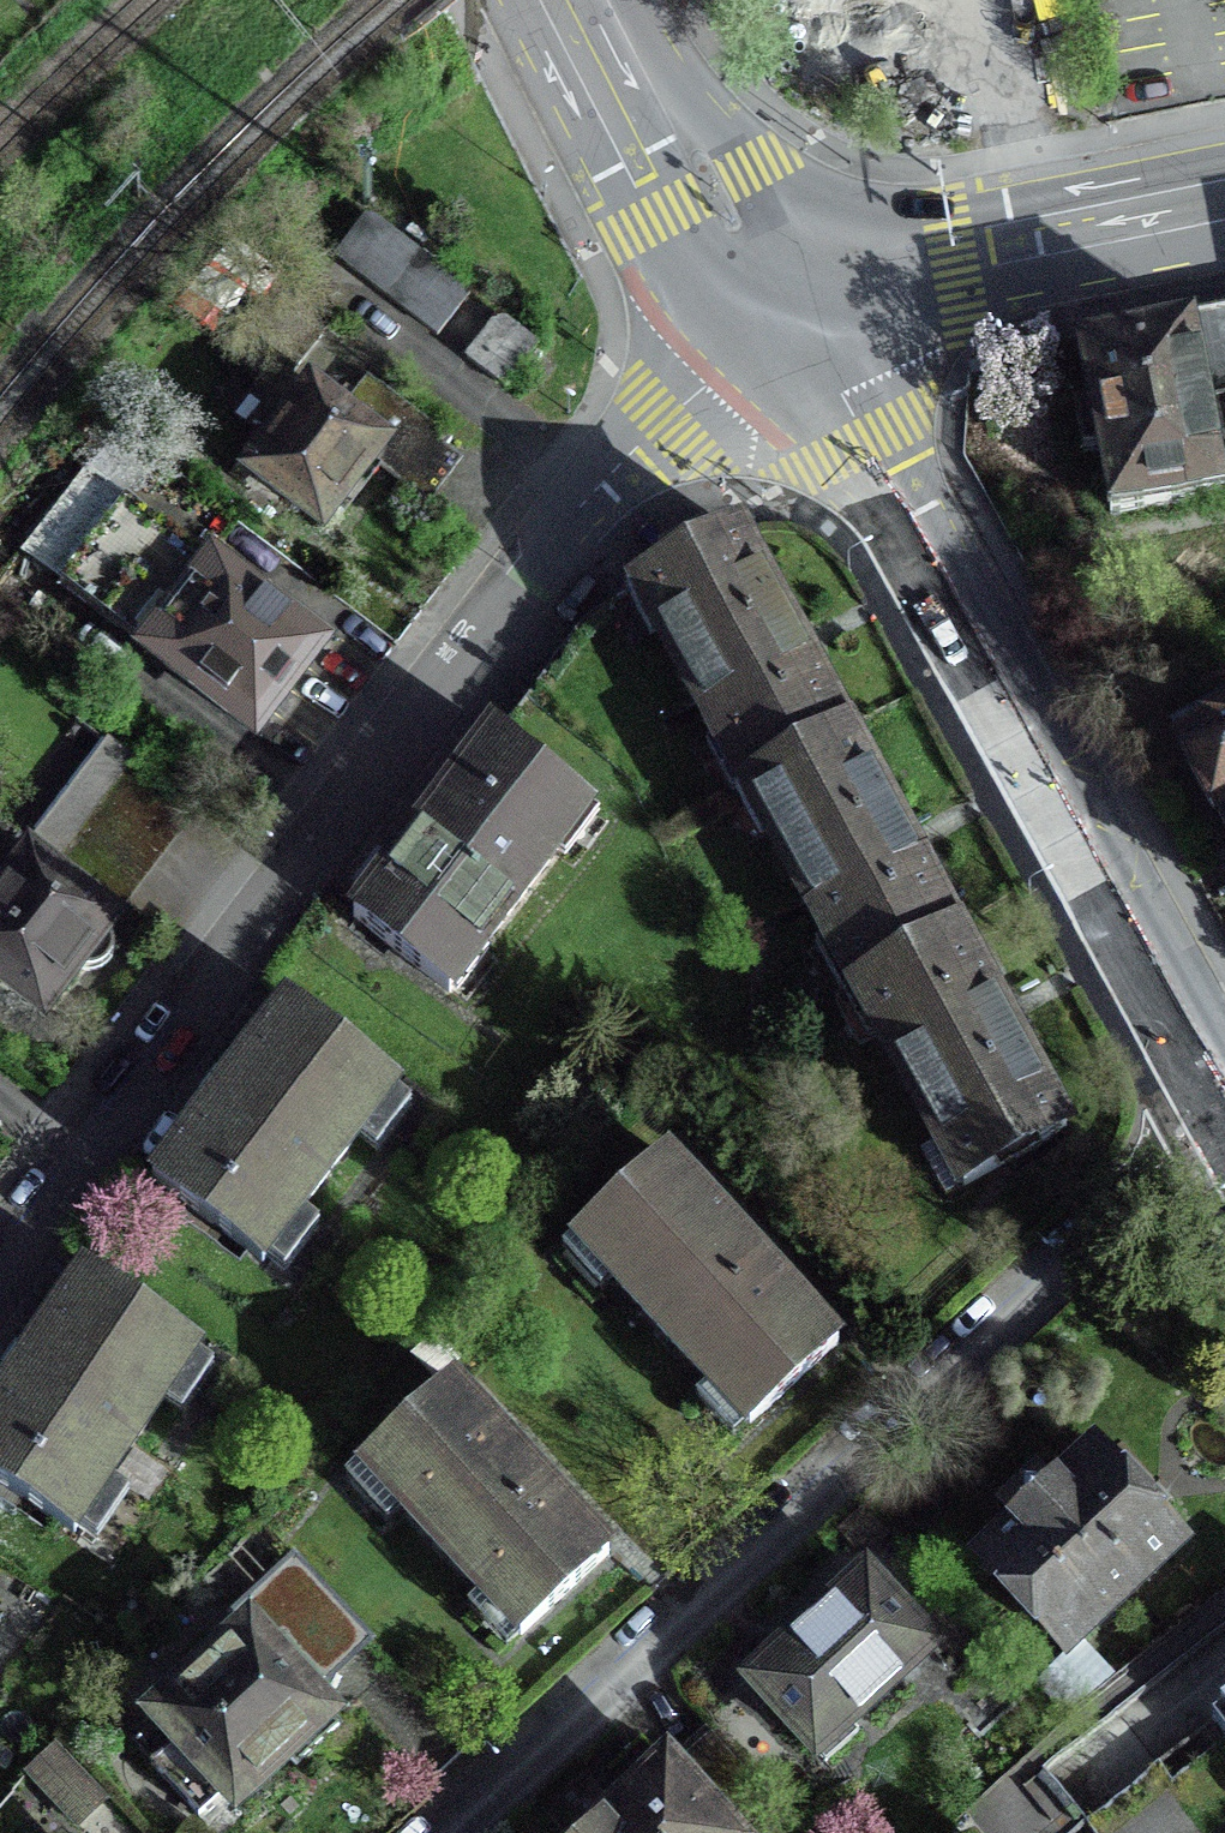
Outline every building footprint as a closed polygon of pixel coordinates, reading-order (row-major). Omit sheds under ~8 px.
[(434,340),(466,298),(365,219),(333,262),(434,340)] [(221,355),(276,397),(318,342),(263,300),(221,355)] [(1079,340),(1081,352),(1074,353),(1086,415),(1071,418),(1080,461),(1094,458),(1107,520),(1223,497),(1206,411),(1219,408),(1224,407),(1224,311),(1079,340)] [(463,362),(503,392),(535,350),(495,320),(463,362)] [(235,466),(319,530),(369,465),(416,502),(442,469),(433,463),(448,444),(377,389),(348,426),(309,396),(268,449),(256,440),(235,466)] [(123,502),(56,589),(251,738),(317,651),(307,643),(316,631),(301,619),(291,631),(285,626),(288,621),(262,601),(258,606),(123,502)] [(963,1189),(1063,1134),(1008,1034),(899,837),(789,637),(734,537),(634,592),(669,655),(963,1189)] [(669,655),(634,592),(585,621),(493,739),(554,785),(636,672),(669,655)] [(1224,835),(1224,716),(1211,724),(1174,743),(1224,835)] [(554,785),(493,739),(352,923),(445,994),(586,810),(554,785)] [(57,859),(119,905),(189,812),(128,766),(57,859)] [(0,984),(40,1015),(73,971),(82,974),(90,974),(99,970),(106,964),(110,958),(111,950),(109,940),(103,931),(107,925),(2,847),(0,849),(0,984)] [(394,1088),(286,1006),(150,1184),(258,1266),(394,1088)] [(746,1427),(832,1348),(748,1257),(662,1162),(575,1241),(746,1427)] [(82,1274),(0,1397),(0,1490),(70,1537),(195,1350),(82,1274)] [(516,1636),(603,1558),(512,1459),(447,1388),(361,1467),(516,1636)] [(1171,1551),(1145,1523),(1104,1478),(1105,1460),(1075,1459),(1074,1477),(1055,1495),(1032,1470),(993,1508),(1016,1533),(981,1565),(1063,1653),(1171,1551)] [(292,1771),(334,1733),(284,1679),(296,1668),(317,1690),(367,1645),(268,1539),(228,1576),(249,1598),(226,1620),(243,1638),(127,1744),(195,1820),(224,1794),(232,1803),(280,1758),(292,1771)] [(863,1580),(747,1686),(822,1767),(855,1737),(846,1728),(929,1652),(863,1580)] [(768,1788),(711,1727),(682,1754),(738,1815),(768,1788)] [(667,1744),(641,1767),(599,1807),(605,1814),(585,1832),(750,1832),(667,1744)] [(75,1829),(101,1805),(52,1752),(26,1777),(75,1829)]
